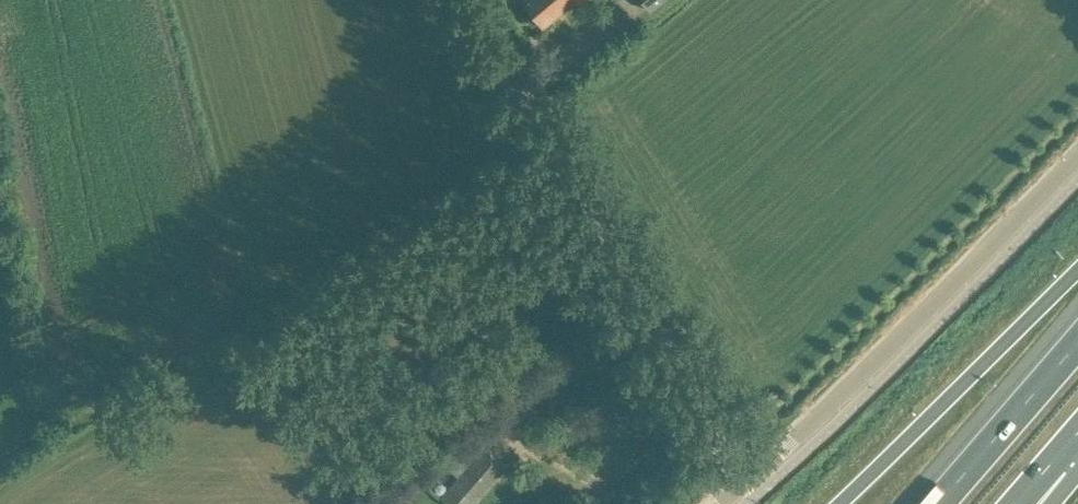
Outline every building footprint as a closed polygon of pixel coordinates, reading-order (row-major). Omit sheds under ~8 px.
[(561,12),(575,0),(524,0),(544,25),(561,12)] [(651,11),(664,0),(641,0),(651,11)] [(0,315),(0,343),(12,340),(5,314),(0,315)] [(449,503),(473,503),(506,466),(485,447),(442,497),(449,503)]
